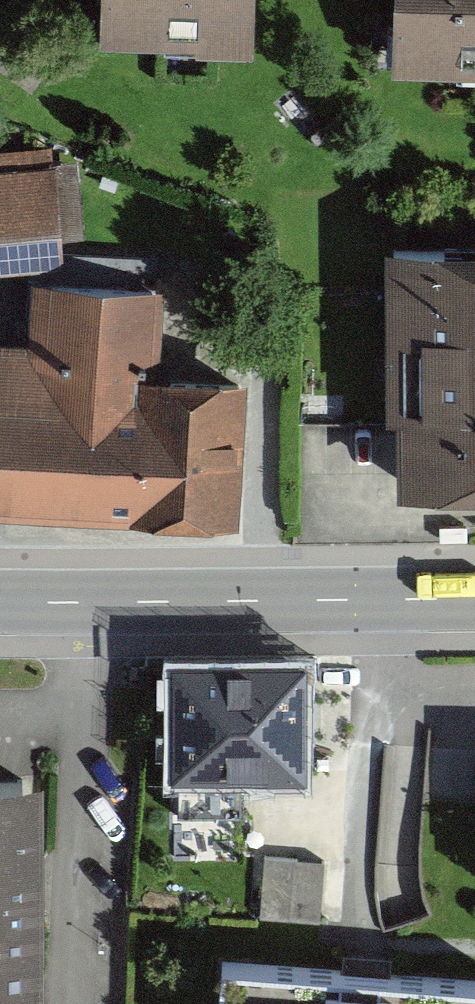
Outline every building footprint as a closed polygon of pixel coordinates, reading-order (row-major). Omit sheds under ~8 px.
[(107,40),(245,44),(246,0),(108,0),(107,40)] [(397,73),(474,74),(474,0),(397,0),(397,73)] [(0,153),(0,264),(58,259),(49,149),(0,153)] [(402,256),(405,496),(474,495),(474,255),(402,256)] [(1,343),(0,365),(0,512),(234,527),(243,383),(158,378),(163,295),(37,287),(33,345),(1,343)] [(288,649),(163,653),(167,768),(292,764),(288,649)] [(0,778),(0,1003),(43,1003),(37,777),(0,778)] [(325,871),(254,863),(248,924),(319,931),(325,871)] [(209,946),(205,1003),(474,1003),(474,964),(209,946)]
